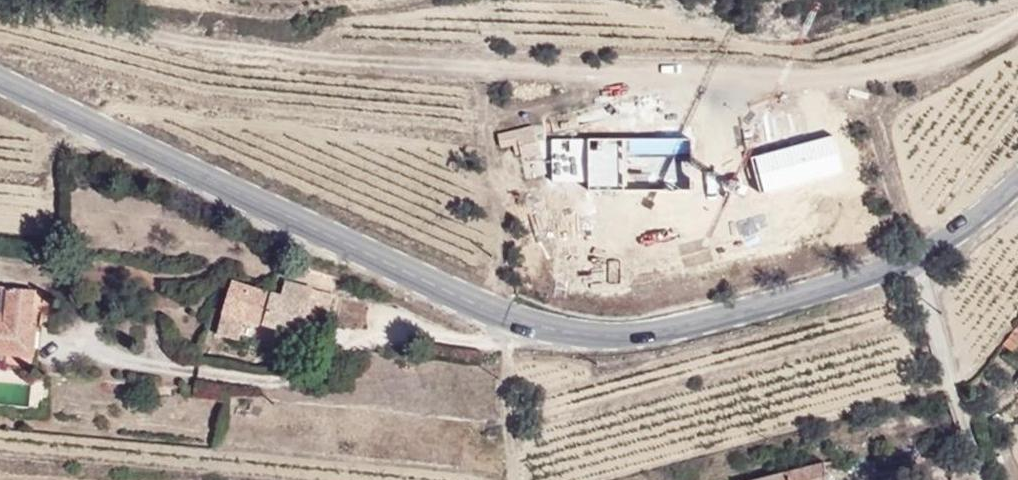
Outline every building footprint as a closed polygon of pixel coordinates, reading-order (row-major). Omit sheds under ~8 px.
[(522,154),(539,152),(535,125),(497,130),(499,145),(520,142),(522,154)] [(270,325),(312,336),(319,309),(329,312),(335,286),(286,274),(282,290),(231,276),(216,332),(264,345),(270,325)] [(34,361),(39,286),(6,284),(4,308),(0,307),(0,359),(34,361)] [(739,476),(740,479),(833,479),(827,456),(739,476)]
